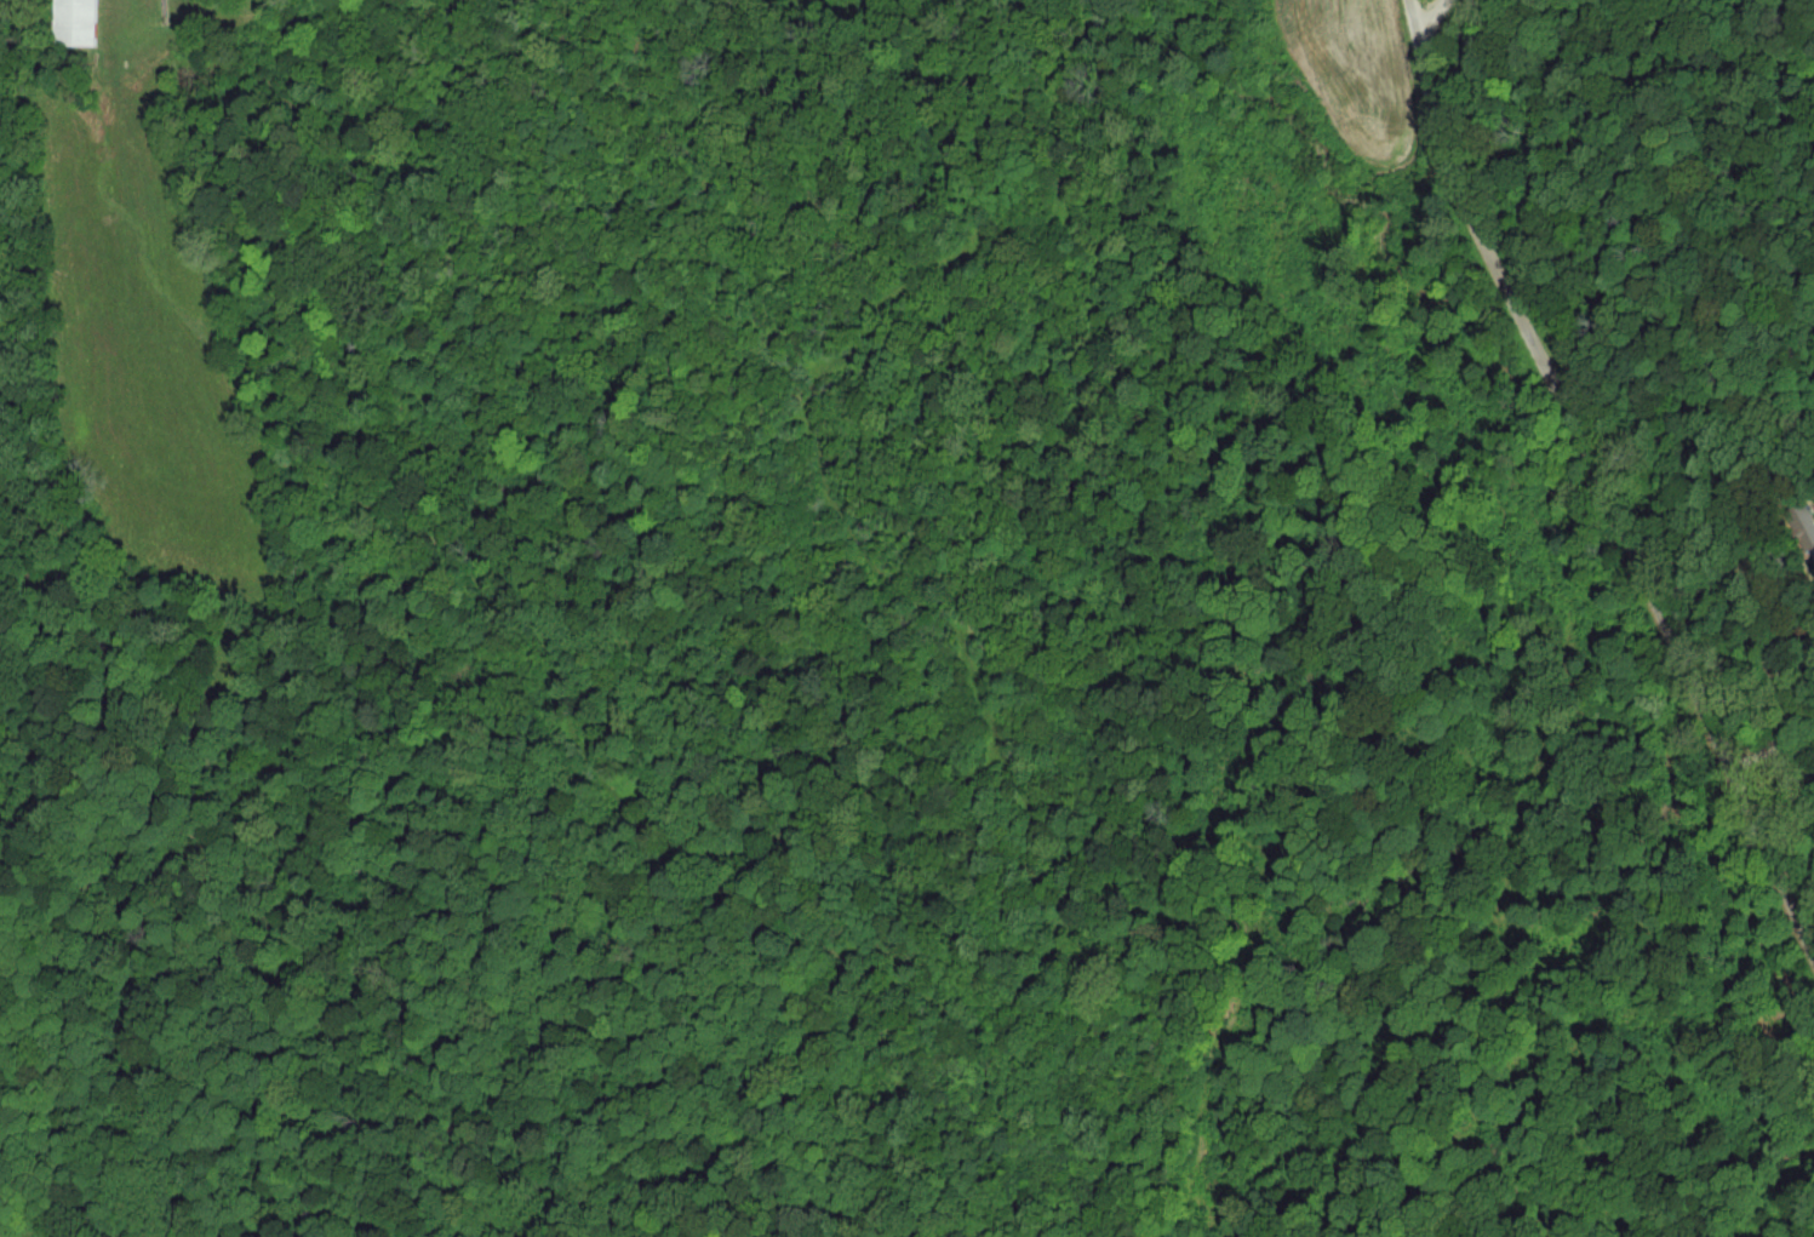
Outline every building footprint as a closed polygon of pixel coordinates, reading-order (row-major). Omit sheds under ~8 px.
[(99,48),(99,0),(57,0),(57,48),(99,48)] [(1805,553),(1813,549),(1813,514),(1809,502),(1787,511),(1805,553)]
